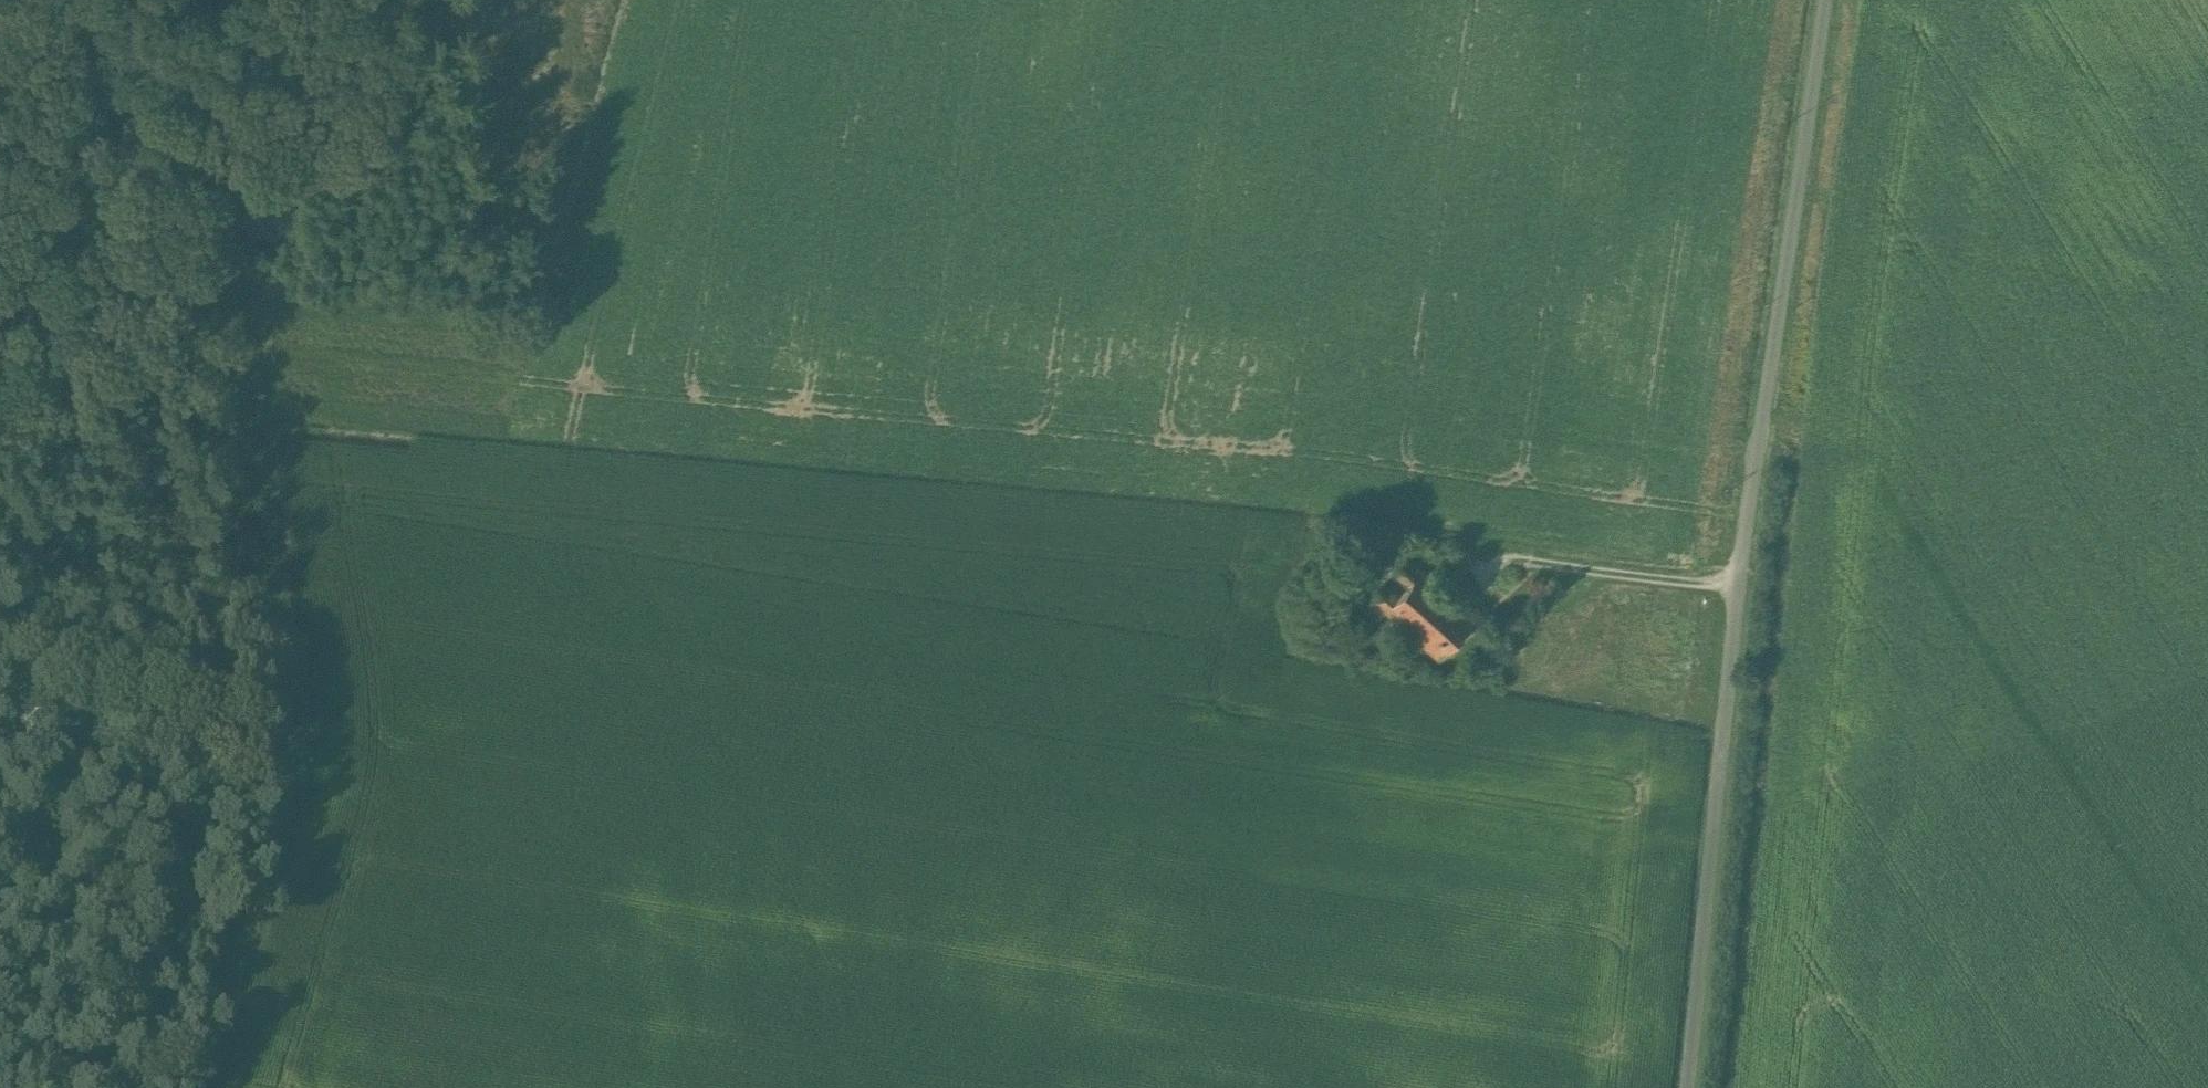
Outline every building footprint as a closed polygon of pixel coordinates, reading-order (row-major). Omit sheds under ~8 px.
[(1437,584),(1408,558),(1395,571),(1408,583),(1399,594),(1386,582),(1373,596),(1402,622),(1437,584)] [(1474,617),(1437,584),(1402,622),(1439,655),(1474,617)]
